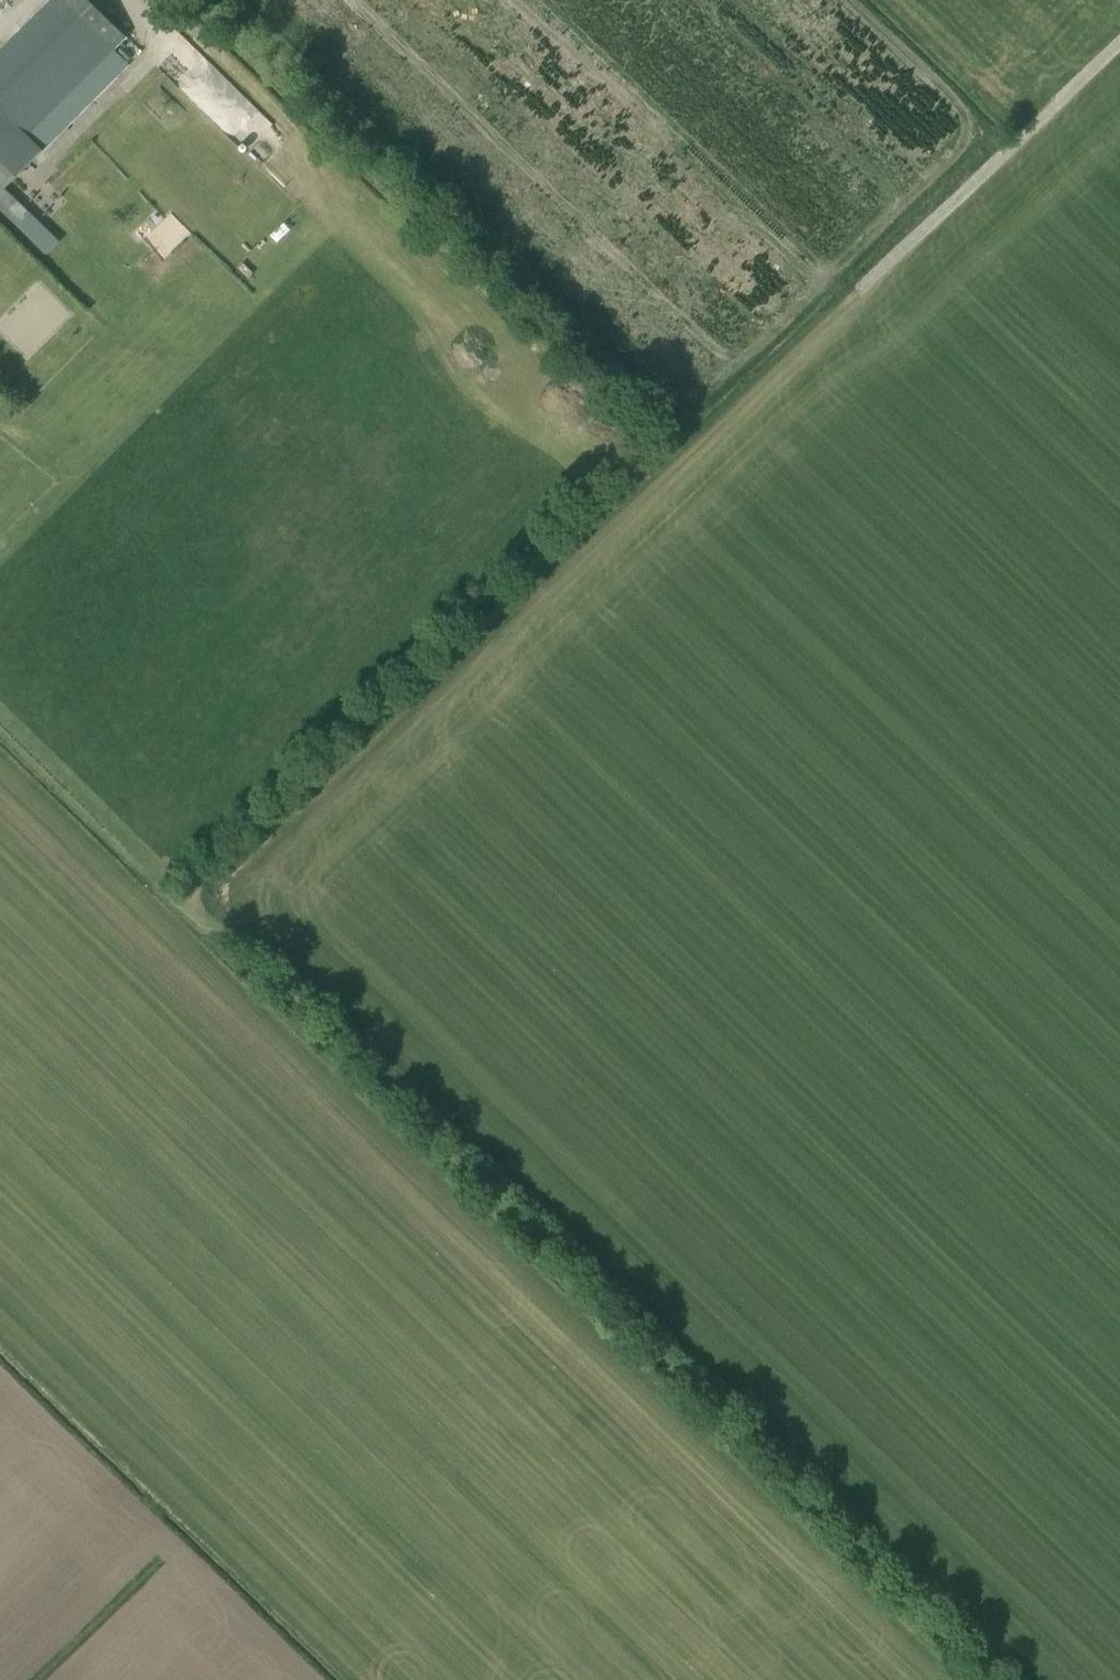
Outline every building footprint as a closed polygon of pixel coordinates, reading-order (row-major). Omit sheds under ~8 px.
[(42,150),(44,152),(129,66),(114,51),(126,38),(87,0),(52,0),(0,52),(0,193),(42,150)]
